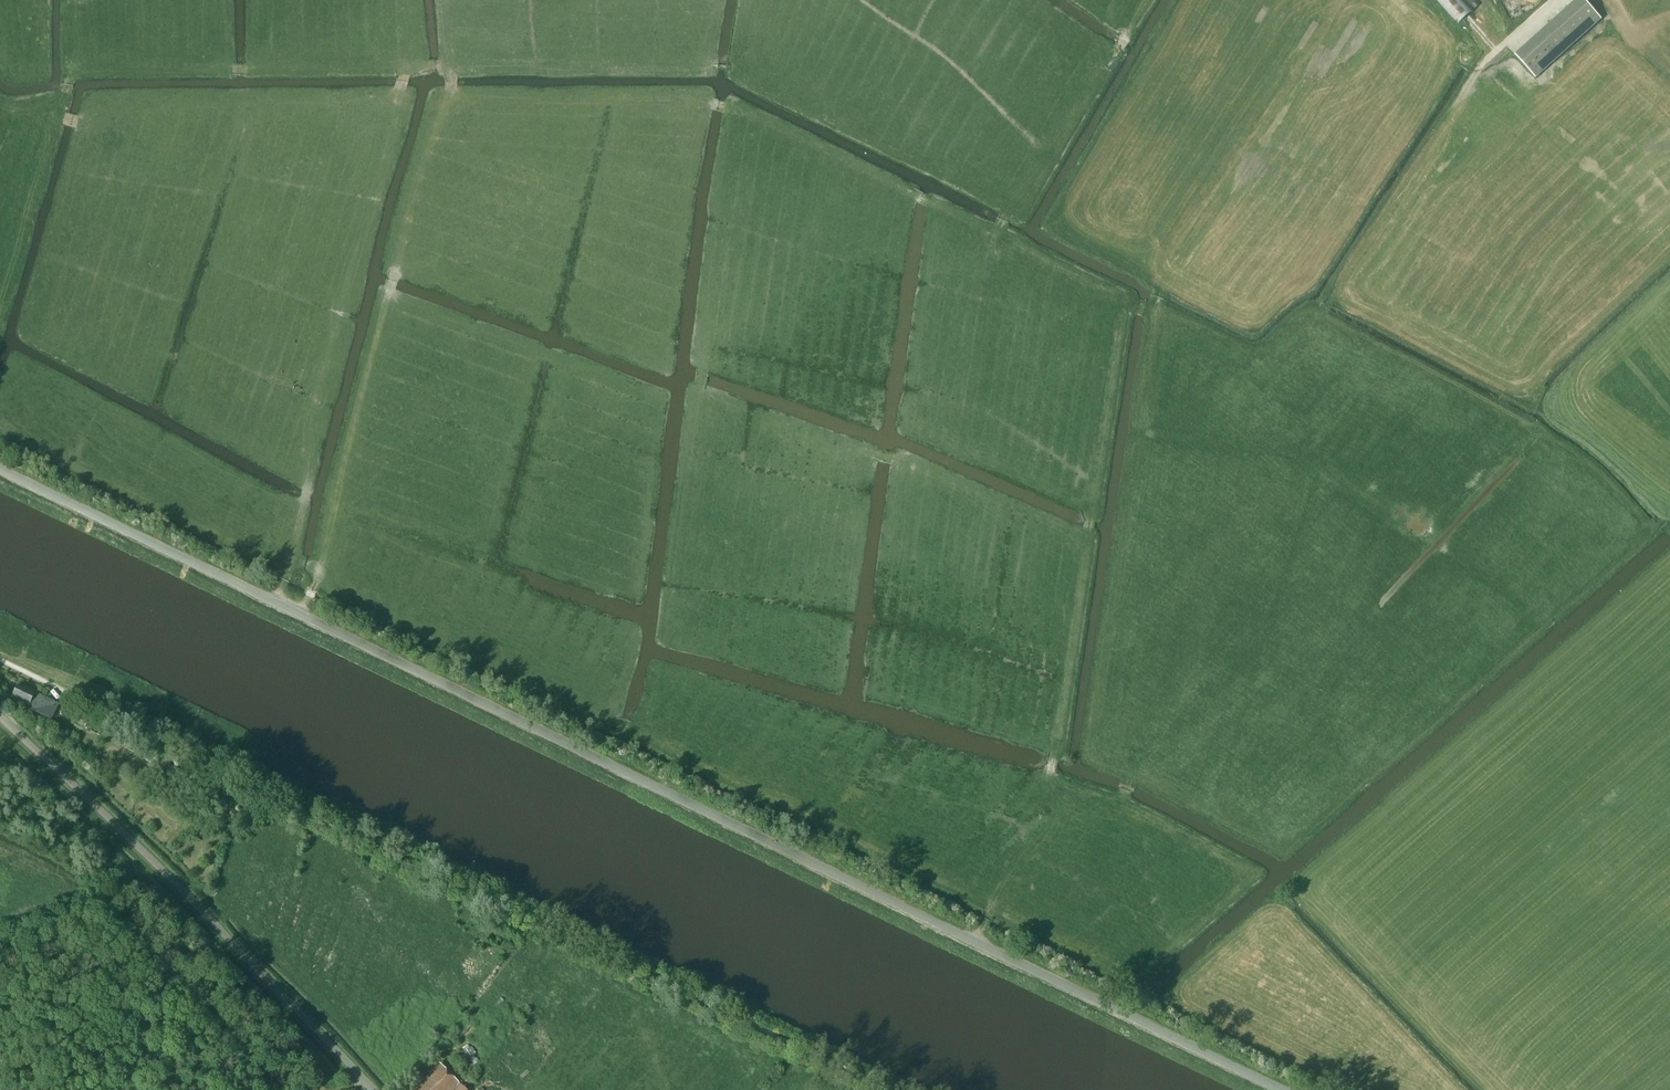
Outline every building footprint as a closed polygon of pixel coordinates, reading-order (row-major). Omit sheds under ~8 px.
[(1464,0),(1438,0),(1461,24),(1474,11),(1464,0)] [(1515,55),(1537,79),(1602,22),(1582,0),(1578,0),(1515,55)] [(18,685),(13,695),(20,699),(20,700),(29,704),(35,692),(26,687),(25,688),(18,685)] [(56,705),(50,702),(49,701),(48,705),(39,701),(35,708),(45,713),(45,712),(51,715),(56,705)] [(85,727),(90,718),(84,715),(79,724),(85,727)] [(459,1083),(440,1062),(412,1089),(466,1089),(459,1083)]
